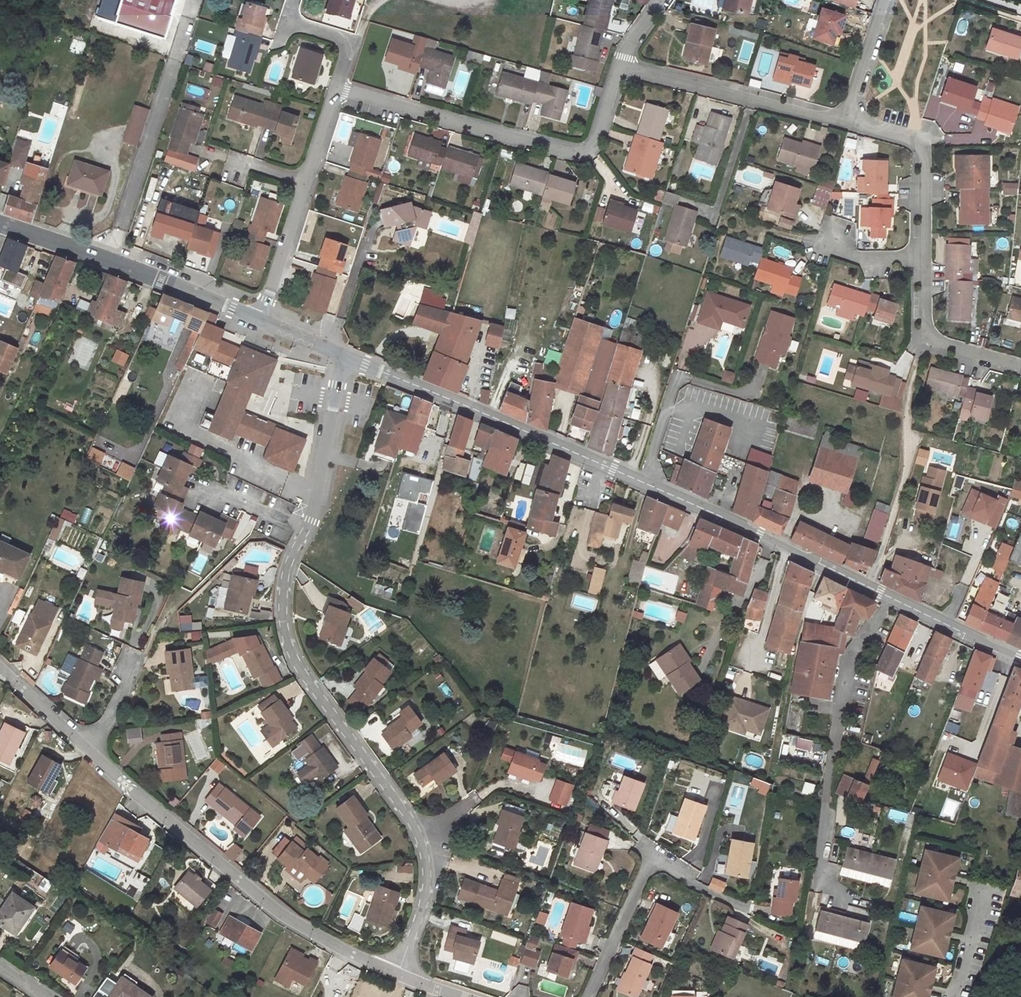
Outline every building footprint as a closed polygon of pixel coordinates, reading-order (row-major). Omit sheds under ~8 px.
[(96,17),(163,38),(175,0),(101,0),(96,17)] [(235,29),(238,30),(258,36),(259,36),(263,24),(259,23),(262,14),(265,5),(249,0),(248,0),(241,19),(239,18),(235,29)] [(329,16),(349,21),(355,0),(334,0),(329,16)] [(587,23),(603,27),(605,27),(607,21),(609,22),(615,0),(593,0),(587,23)] [(731,7),(755,13),(758,0),(733,0),(731,7)] [(843,4),(858,9),(861,0),(844,0),(843,4)] [(847,16),(825,9),(815,38),(834,43),(837,33),(841,34),(847,16)] [(699,20),(697,26),(710,29),(712,24),(699,20)] [(603,27),(587,23),(585,23),(577,54),(574,53),(572,63),(597,70),(600,60),(597,59),(604,35),(602,34),(603,27)] [(694,25),(690,41),(693,42),(688,60),(707,65),(716,31),(710,29),(697,26),(694,25)] [(258,36),(238,30),(227,64),(247,70),(258,36)] [(1015,39),(993,31),(986,51),(1009,58),(1015,39)] [(434,51),(437,41),(427,38),(424,47),(434,51)] [(409,66),(407,70),(416,73),(419,65),(422,53),(414,51),(416,46),(391,39),(385,58),(409,66)] [(1015,39),(1009,58),(1019,61),(1020,53),(1020,40),(1015,39)] [(685,59),(688,60),(693,42),(690,41),(685,59)] [(434,51),(424,47),(422,53),(419,65),(430,68),(426,81),(432,83),(443,86),(452,56),(434,51)] [(321,55),(301,49),(291,77),(314,85),(318,71),(316,71),(321,55)] [(472,50),(469,58),(481,61),(484,53),(472,50)] [(790,60),(782,58),(777,75),(793,80),(793,82),(811,87),(817,67),(805,64),(799,63),(800,58),(791,55),(790,60)] [(409,66),(385,58),(384,63),(407,70),(409,66)] [(203,70),(211,72),(214,64),(205,61),(203,70)] [(553,72),(543,69),(541,75),(551,79),(553,72)] [(533,100),(539,82),(502,72),(496,93),(524,102),(525,100),(532,102),(533,100)] [(551,79),(541,75),(539,82),(549,85),(551,79)] [(792,84),(793,82),(793,80),(777,75),(776,80),(792,84)] [(211,85),(220,88),(223,79),(214,76),(211,85)] [(750,79),(748,85),(760,88),(761,81),(750,79)] [(260,87),(243,82),(241,87),(269,95),(270,90),(260,87)] [(549,85),(539,82),(533,100),(543,103),(540,114),(557,118),(566,90),(549,85)] [(949,82),(942,101),(959,107),(958,112),(968,115),(976,91),(949,82)] [(270,90),(273,91),(274,87),(261,83),(260,87),(270,90)] [(440,95),(443,86),(432,83),(429,91),(440,95)] [(264,126),(271,102),(263,99),(261,105),(233,97),(226,117),(255,126),(255,123),(264,126)] [(941,106),(958,112),(959,107),(942,101),(941,106)] [(183,102),(182,107),(196,112),(198,106),(183,102)] [(282,105),(271,102),(264,126),(274,129),(272,133),(281,136),(290,138),(297,117),(280,112),(282,105)] [(640,127),(638,134),(657,140),(666,109),(649,104),(642,128),(640,127)] [(136,145),(147,109),(136,106),(125,141),(136,145)] [(182,107),(180,107),(170,135),(172,136),(168,148),(184,153),(188,141),(190,141),(200,113),(196,112),(182,107)] [(991,111),(981,108),(976,121),(986,125),(985,128),(987,129),(993,108),(992,108),(991,111)] [(1017,117),(993,108),(987,129),(1010,137),(1017,117)] [(149,110),(147,109),(136,145),(138,146),(149,110)] [(203,114),(200,113),(190,141),(193,142),(203,114)] [(732,119),(713,113),(709,127),(706,126),(696,158),(716,165),(732,119)] [(352,160),(350,170),(363,175),(367,164),(369,166),(378,138),(359,132),(350,160),(352,160)] [(657,140),(638,134),(635,144),(630,160),(628,159),(624,170),(651,179),(655,166),(652,165),(657,151),(659,152),(662,142),(657,140)] [(442,166),(447,151),(440,149),(441,144),(416,135),(409,155),(421,159),(433,163),(442,166)] [(290,138),(281,136),(280,142),(289,144),(290,138)] [(29,143),(17,139),(15,146),(27,149),(29,143)] [(802,146),(784,140),(778,160),(798,166),(808,170),(812,171),(820,147),(813,144),(811,148),(802,146)] [(27,149),(15,146),(13,152),(26,156),(27,149)] [(470,186),(473,179),(479,158),(455,150),(454,151),(448,149),(447,151),(442,166),(441,169),(457,174),(454,181),(470,186)] [(22,167),(26,156),(13,152),(10,164),(22,167)] [(32,222),(49,168),(41,165),(43,156),(36,154),(33,164),(32,164),(21,199),(9,195),(4,213),(32,222)] [(988,158),(955,157),(955,171),(956,171),(961,171),(961,190),(966,190),(987,190),(988,190),(988,158)] [(485,160),(479,158),(473,179),(479,180),(485,160)] [(433,163),(421,159),(418,167),(430,170),(433,163)] [(107,171),(75,161),(67,185),(100,194),(107,171)] [(866,178),(866,194),(877,194),(887,194),(888,161),(867,161),(867,171),(866,178)] [(543,194),(549,174),(542,172),(541,174),(529,171),(530,168),(517,164),(511,185),(543,194)] [(806,176),(808,170),(798,166),(796,173),(806,176)] [(363,175),(350,170),(347,179),(344,178),(334,207),(355,213),(364,184),(361,183),(363,175)] [(562,176),(549,172),(549,174),(543,194),(543,196),(569,204),(574,184),(561,180),(562,176)] [(776,181),(799,188),(800,184),(777,177),(776,181)] [(835,184),(825,180),(823,187),(833,190),(835,184)] [(799,188),(776,181),(773,191),(771,199),(768,208),(791,214),(795,203),(799,188)] [(1003,183),(1003,194),(1017,194),(1017,183),(1003,183)] [(771,199),(773,191),(765,189),(762,198),(771,199)] [(658,190),(655,199),(661,201),(664,192),(658,190)] [(665,200),(674,203),(674,202),(677,201),(678,201),(680,193),(668,190),(665,200)] [(986,224),(987,190),(966,190),(965,196),(960,196),(960,212),(965,212),(965,224),(986,224)] [(249,224),(247,231),(264,237),(267,230),(273,231),(282,203),(262,197),(252,224),(249,224)] [(893,199),(890,199),(877,198),(873,198),(873,207),(871,208),(870,208),(870,209),(870,218),(870,227),(874,227),(874,238),(887,238),(887,227),(890,227),(891,215),(890,208),(893,208),(893,199)] [(625,203),(612,199),(605,222),(632,230),(638,210),(624,206),(625,203)] [(196,213),(197,211),(162,200),(151,234),(162,237),(163,233),(188,239),(196,213)] [(413,203),(383,211),(387,228),(406,224),(407,230),(399,231),(397,242),(414,247),(419,227),(429,229),(434,212),(413,206),(413,203)] [(677,203),(677,204),(666,237),(670,238),(683,243),(687,244),(697,210),(677,203)] [(800,205),(795,203),(791,214),(796,216),(800,205)] [(597,206),(594,220),(600,221),(604,208),(597,206)] [(472,245),(482,213),(473,210),(463,242),(472,245)] [(188,239),(186,247),(198,251),(199,249),(205,250),(205,253),(212,255),(218,233),(202,228),(206,216),(196,213),(188,239)] [(795,221),(783,218),(781,225),(793,228),(795,221)] [(264,237),(247,231),(244,239),(247,240),(240,263),(261,270),(268,246),(262,245),(264,237)] [(320,254),(316,265),(332,270),(336,258),(338,259),(344,243),(323,236),(318,253),(320,254)] [(751,260),(760,263),(762,257),(765,249),(755,246),(754,248),(745,245),(745,243),(728,237),(722,257),(750,265),(751,260)] [(670,238),(667,246),(680,250),(683,243),(670,238)] [(8,240),(0,260),(0,266),(16,271),(26,246),(8,240)] [(615,245),(598,240),(594,254),(600,256),(604,245),(614,248),(615,245)] [(948,245),(946,245),(944,281),(949,281),(959,281),(959,282),(966,282),(967,274),(968,260),(969,247),(968,246),(948,245)] [(75,262),(56,256),(47,275),(66,282),(75,262)] [(795,267),(762,257),(760,263),(756,278),(776,285),(788,288),(787,291),(798,295),(803,277),(793,274),(795,267)] [(336,258),(332,270),(338,272),(343,260),(338,259),(336,258)] [(976,261),(968,260),(967,274),(975,274),(976,261)] [(332,270),(316,265),(314,273),(311,272),(300,306),(321,312),(332,279),(330,278),(332,270)] [(4,271),(1,282),(23,288),(26,277),(4,271)] [(106,283),(109,275),(109,274),(100,271),(97,279),(106,283)] [(47,275),(45,281),(39,293),(57,301),(66,282),(47,275)] [(125,280),(109,275),(106,283),(100,294),(97,303),(91,302),(90,305),(87,314),(109,322),(114,309),(116,305),(118,306),(120,302),(124,304),(127,296),(120,294),(125,280)] [(45,281),(36,278),(29,297),(36,299),(39,293),(45,281)] [(959,281),(949,281),(946,321),(968,323),(971,283),(966,282),(959,282),(959,281)] [(865,313),(867,307),(870,294),(834,283),(828,302),(865,313)] [(788,288),(776,285),(774,290),(786,294),(787,291),(788,288)] [(750,304),(708,289),(698,319),(712,324),(715,316),(722,318),(743,325),(750,304)] [(887,297),(871,292),(870,294),(867,307),(876,310),(875,316),(892,321),(897,303),(886,299),(887,297)] [(207,313),(162,295),(153,313),(158,315),(153,326),(154,326),(164,331),(169,320),(183,326),(182,331),(190,335),(175,367),(181,370),(185,362),(192,346),(207,313)] [(426,297),(423,305),(453,312),(455,305),(426,297)] [(1011,299),(1005,320),(1020,323),(1020,302),(1011,299)] [(87,314),(90,305),(78,301),(74,309),(87,314)] [(574,315),(581,318),(584,305),(578,303),(574,315)] [(465,316),(453,312),(423,305),(414,325),(442,333),(424,379),(440,385),(465,316)] [(506,308),(505,319),(515,319),(515,308),(506,308)] [(114,309),(109,322),(118,325),(124,312),(114,309)] [(795,317),(773,309),(767,326),(773,329),(771,335),(765,333),(761,345),(767,348),(763,361),(776,365),(781,352),(785,353),(791,336),(789,335),(795,317)] [(152,313),(152,312),(148,310),(142,322),(147,324),(147,323),(152,313)] [(158,315),(153,313),(152,313),(147,323),(153,326),(158,315)] [(217,317),(207,313),(192,346),(211,355),(210,358),(213,359),(207,372),(228,381),(214,413),(204,409),(198,423),(230,437),(233,430),(242,410),(250,391),(259,394),(262,388),(261,387),(273,361),(240,347),(239,348),(219,339),(223,331),(213,327),(217,317)] [(574,315),(556,374),(554,381),(554,383),(553,386),(580,394),(601,324),(581,318),(574,315)] [(480,320),(465,316),(440,385),(457,392),(468,365),(465,363),(480,320)] [(722,318),(715,316),(712,324),(720,327),(722,318)] [(634,326),(635,319),(626,317),(624,324),(634,326)] [(875,319),(873,324),(889,328),(890,323),(875,319)] [(504,326),(503,326),(493,323),(486,344),(499,347),(504,326)] [(623,331),(601,324),(580,394),(571,424),(590,432),(591,427),(593,427),(608,379),(622,334),(623,331)] [(773,329),(767,326),(765,333),(771,335),(773,329)] [(643,341),(622,334),(608,379),(610,380),(628,386),(643,341)] [(0,342),(0,371),(4,373),(15,349),(0,342)] [(767,348),(761,345),(756,359),(763,361),(767,348)] [(192,346),(185,362),(207,372),(213,359),(210,358),(211,355),(192,346)] [(548,348),(544,360),(557,364),(561,352),(548,348)] [(124,366),(129,354),(116,349),(111,361),(124,366)] [(405,360),(396,356),(392,366),(402,369),(405,360)] [(860,366),(857,366),(852,384),(891,395),(896,377),(889,375),(890,370),(875,365),(874,371),(870,369),(860,366)] [(556,374),(534,368),(532,376),(554,381),(556,374)] [(967,390),(969,381),(962,379),(962,378),(930,369),(925,389),(964,398),(967,390)] [(729,370),(724,373),(723,378),(731,380),(734,372),(729,370)] [(533,378),(528,421),(546,429),(553,386),(554,383),(533,378)] [(611,456),(628,386),(610,380),(589,446),(589,447),(611,456)] [(857,388),(853,397),(865,401),(868,392),(857,388)] [(967,390),(964,398),(961,409),(971,411),(969,416),(986,420),(991,399),(983,397),(975,395),(976,392),(967,390)] [(488,405),(490,391),(482,391),(480,401),(488,405)] [(527,421),(529,401),(507,392),(499,409),(527,421)] [(414,397),(406,418),(406,421),(423,427),(430,403),(414,397)] [(242,410),(233,430),(239,433),(246,416),(247,412),(242,410)] [(452,412),(445,410),(442,421),(449,424),(452,412)] [(247,412),(246,416),(239,433),(267,445),(263,456),(274,460),(273,463),(290,470),(302,440),(274,429),(276,424),(247,412)] [(406,421),(406,418),(387,412),(372,456),(392,463),(398,446),(406,421)] [(457,415),(448,445),(463,449),(472,421),(457,415)] [(785,415),(781,428),(802,434),(806,422),(785,415)] [(704,416),(690,460),(713,471),(719,453),(728,423),(704,416)] [(406,421),(398,446),(415,451),(423,427),(406,421)] [(806,422),(802,434),(812,437),(816,425),(806,422)] [(493,429),(481,424),(474,446),(487,449),(493,429)] [(571,426),(569,436),(576,437),(578,427),(571,426)] [(495,431),(487,455),(480,473),(502,481),(517,440),(495,431)] [(192,444),(186,454),(198,459),(202,449),(192,444)] [(441,447),(433,445),(430,457),(438,459),(441,447)] [(448,445),(447,448),(445,453),(444,457),(442,469),(464,476),(468,463),(460,460),(463,449),(448,445)] [(100,465),(105,452),(91,446),(86,460),(100,465)] [(856,458),(820,446),(811,475),(846,486),(856,458)] [(750,449),(746,463),(767,470),(772,455),(750,449)] [(168,456),(160,452),(154,464),(163,468),(168,456)] [(168,456),(163,468),(185,478),(188,470),(190,466),(196,468),(200,460),(198,459),(186,454),(183,453),(179,461),(168,456)] [(914,464),(924,466),(927,456),(917,454),(914,464)] [(536,464),(535,467),(531,483),(539,485),(538,489),(537,488),(530,514),(549,520),(559,484),(561,484),(568,461),(553,455),(549,467),(536,464)] [(108,457),(105,467),(115,470),(118,460),(108,457)] [(468,479),(476,481),(482,460),(473,457),(468,479)] [(690,460),(686,457),(683,465),(678,481),(678,483),(705,497),(713,471),(690,460)] [(131,480),(135,467),(120,462),(116,475),(131,480)] [(673,480),(678,481),(683,465),(678,463),(673,480)] [(767,470),(746,463),(734,503),(723,498),(721,505),(752,520),(756,505),(767,470)] [(423,482),(428,467),(421,465),(416,480),(423,482)] [(185,478),(163,468),(157,480),(166,484),(162,494),(181,502),(185,493),(179,490),(181,485),(185,478)] [(930,469),(927,480),(933,477),(943,480),(945,473),(930,469)] [(766,484),(764,483),(758,505),(769,509),(776,488),(794,495),(798,483),(770,471),(766,484)] [(469,481),(459,477),(456,485),(467,488),(469,481)] [(917,510),(915,518),(931,523),(943,480),(933,477),(927,480),(924,490),(920,489),(915,509),(917,510)] [(1012,480),(1010,498),(1020,499),(1020,481),(1012,480)] [(188,487),(181,485),(179,490),(185,493),(188,487)] [(758,505),(756,505),(752,520),(751,521),(780,535),(787,518),(794,495),(776,488),(769,509),(758,505)] [(989,519),(987,524),(996,528),(1008,500),(999,496),(997,500),(973,490),(965,509),(989,519)] [(181,526),(188,510),(181,507),(183,503),(181,502),(162,494),(160,493),(154,506),(176,516),(173,523),(181,526)] [(669,505),(647,495),(638,526),(658,534),(669,505)] [(611,503),(608,515),(603,533),(616,536),(621,520),(631,523),(634,510),(611,503)] [(81,522),(88,524),(93,510),(85,507),(81,522)] [(74,523),(77,514),(60,508),(50,539),(56,541),(63,520),(74,523)] [(201,537),(210,516),(198,510),(197,514),(188,510),(181,526),(190,530),(189,533),(201,537)] [(874,510),(867,529),(880,534),(887,514),(874,510)] [(603,533),(608,515),(596,512),(592,529),(603,533)] [(219,519),(210,516),(201,537),(214,544),(219,532),(228,536),(236,519),(234,518),(222,513),(219,519)] [(557,523),(549,520),(530,514),(527,526),(510,520),(497,560),(513,566),(524,533),(547,540),(550,534),(553,535),(557,523)] [(719,527),(698,518),(691,541),(699,544),(707,547),(708,543),(710,537),(715,538),(719,527)] [(800,522),(791,540),(841,563),(847,546),(800,522)] [(710,537),(708,543),(735,551),(740,537),(719,527),(715,538),(710,537)] [(603,533),(592,529),(588,544),(599,547),(603,533)] [(880,534),(867,529),(864,539),(877,543),(880,534)] [(1012,549),(1007,562),(1020,567),(1020,530),(1012,549)] [(740,537),(735,551),(730,565),(747,572),(756,544),(756,543),(740,536),(740,537)] [(0,541),(0,568),(20,577),(30,555),(0,541)] [(691,541),(680,554),(694,559),(699,544),(691,541)] [(870,566),(875,551),(851,543),(844,565),(853,569),(857,561),(870,566)] [(1007,562),(1012,549),(1002,545),(991,569),(1002,574),(1007,562)] [(645,552),(642,561),(648,563),(651,554),(645,552)] [(920,565),(895,557),(891,571),(884,569),(879,582),(894,589),(899,575),(915,580),(920,565)] [(811,571),(785,558),(770,618),(796,625),(803,600),(811,571)] [(647,564),(635,561),(631,574),(642,578),(647,565),(647,564)] [(747,572),(730,565),(727,574),(745,582),(747,572)] [(899,575),(894,589),(919,601),(920,601),(926,577),(929,569),(929,568),(920,565),(915,580),(899,575)] [(604,569),(595,566),(591,579),(599,581),(600,582),(604,569)] [(706,608),(711,593),(713,583),(717,570),(708,566),(696,605),(706,608)] [(80,567),(75,576),(83,579),(87,570),(80,567)] [(231,567),(230,573),(251,577),(252,571),(231,567)] [(929,569),(926,577),(939,581),(941,572),(929,569)] [(745,582),(727,574),(717,570),(713,583),(718,585),(741,594),(745,582)] [(248,591),(251,577),(230,573),(227,586),(233,587),(231,597),(225,595),(223,606),(245,610),(246,599),(243,599),(245,590),(248,591)] [(119,603),(116,615),(127,617),(135,619),(138,606),(135,606),(136,600),(139,601),(140,599),(142,599),(147,578),(126,574),(122,591),(100,586),(98,598),(119,603)] [(642,578),(631,574),(630,581),(640,584),(641,583),(642,578)] [(835,610),(845,588),(823,577),(813,599),(835,610)] [(599,581),(591,579),(588,591),(597,593),(599,581)] [(988,579),(986,582),(981,594),(979,593),(965,623),(978,629),(989,605),(998,584),(988,579)] [(747,599),(742,615),(755,619),(763,593),(753,589),(747,599)] [(840,609),(839,613),(833,629),(832,631),(837,632),(833,648),(818,645),(799,641),(795,665),(791,690),(828,697),(837,652),(841,653),(845,635),(850,636),(859,616),(867,619),(875,602),(849,589),(839,608),(840,609)] [(715,595),(711,593),(706,608),(712,609),(715,595)] [(330,595),(328,603),(330,604),(327,612),(326,617),(331,618),(328,626),(325,625),(321,636),(337,641),(339,633),(343,634),(346,625),(343,623),(348,610),(344,609),(346,603),(343,599),(330,595)] [(350,596),(346,604),(361,611),(365,603),(350,596)] [(38,598),(23,631),(27,632),(20,647),(36,654),(57,607),(38,598)] [(989,605),(978,629),(1005,640),(1013,624),(1004,620),(1007,613),(989,605)] [(16,608),(11,621),(19,625),(25,612),(16,608)] [(271,618),(271,610),(250,611),(251,619),(271,618)] [(683,623),(687,613),(678,610),(675,619),(683,623)] [(912,633),(917,622),(899,614),(896,619),(894,618),(890,626),(894,627),(894,625),(912,633)] [(125,625),(127,617),(116,615),(114,623),(125,625)] [(1016,617),(1013,624),(1005,640),(1015,645),(1020,634),(1020,619),(1016,617)] [(745,618),(743,629),(757,632),(759,621),(745,618)] [(770,618),(763,644),(790,652),(792,641),(797,626),(796,625),(770,618)] [(192,630),(191,621),(179,622),(180,630),(192,630)] [(799,641),(818,645),(822,627),(803,624),(799,641)] [(894,625),(894,627),(881,657),(879,661),(876,670),(891,680),(912,633),(894,625)] [(832,631),(833,629),(822,627),(818,645),(833,648),(837,632),(832,631)] [(16,645),(20,647),(27,632),(23,631),(16,645)] [(951,638),(935,631),(917,677),(932,684),(951,638)] [(232,639),(218,646),(224,655),(236,649),(238,654),(240,653),(252,677),(256,674),(259,673),(268,685),(281,677),(273,663),(271,664),(261,642),(259,644),(253,635),(231,636),(232,639)] [(680,644),(675,647),(684,660),(686,659),(688,662),(691,660),(680,644)] [(91,645),(88,653),(101,659),(105,651),(91,645)] [(218,646),(214,649),(220,658),(224,655),(218,646)] [(675,647),(657,659),(680,693),(700,679),(688,662),(686,659),(684,660),(675,647)] [(186,648),(162,651),(165,672),(171,671),(173,688),(190,686),(186,648)] [(991,670),(995,658),(975,650),(960,688),(958,693),(973,699),(975,691),(977,692),(986,669),(991,670)] [(85,660),(71,653),(63,671),(74,675),(70,683),(72,684),(68,694),(86,703),(91,692),(90,692),(101,667),(99,666),(101,659),(88,653),(85,660)] [(373,656),(363,668),(368,672),(355,686),(357,687),(353,693),(365,703),(382,684),(380,681),(390,670),(373,656)] [(973,776),(994,782),(1006,748),(1010,729),(1020,700),(1020,669),(1015,667),(978,765),(973,776)] [(351,682),(355,686),(368,672),(363,668),(351,682)] [(264,687),(268,685),(259,673),(256,674),(264,687)] [(208,675),(195,675),(195,687),(208,686),(208,675)] [(958,694),(955,703),(961,705),(964,696),(958,694)] [(275,696),(260,705),(267,717),(264,719),(267,724),(270,722),(271,723),(261,730),(272,745),(297,729),(291,720),(293,719),(280,700),(278,701),(275,696)] [(768,712),(729,697),(718,727),(740,735),(744,725),(761,731),(768,712)] [(788,703),(782,734),(799,738),(806,706),(788,703)] [(388,729),(382,733),(391,747),(397,742),(399,745),(412,735),(408,731),(420,722),(408,705),(399,711),(401,715),(386,726),(388,729)] [(952,710),(950,719),(958,721),(960,712),(952,710)] [(6,762),(13,745),(17,747),(24,731),(5,722),(0,732),(0,759),(6,762)] [(744,725),(740,735),(743,736),(745,731),(759,737),(761,731),(744,725)] [(127,743),(142,742),(141,728),(126,729),(127,743)] [(165,740),(160,740),(163,768),(160,768),(158,768),(159,780),(186,777),(182,738),(180,739),(179,731),(164,734),(165,740)] [(306,758),(304,760),(318,780),(336,767),(322,747),(320,749),(316,742),(302,752),(306,758)] [(858,754),(871,759),(875,748),(861,742),(858,754)] [(17,747),(13,745),(6,762),(9,763),(17,747)] [(500,758),(508,762),(514,749),(505,746),(500,758)] [(867,802),(887,752),(875,748),(871,759),(873,759),(863,783),(841,775),(834,790),(855,799),(867,802)] [(1020,790),(1020,750),(1006,748),(994,782),(1011,787),(1020,790)] [(539,757),(516,749),(508,768),(532,777),(533,775),(540,777),(545,762),(538,760),(539,757)] [(437,775),(439,778),(447,772),(450,775),(457,770),(444,753),(415,774),(423,785),(437,775)] [(973,776),(978,765),(948,753),(938,779),(968,790),(973,776)] [(61,765),(42,754),(27,781),(46,792),(61,765)] [(210,766),(218,772),(224,764),(217,758),(210,766)] [(441,781),(450,775),(447,772),(439,778),(441,781)] [(644,783),(624,775),(615,803),(635,810),(644,783)] [(559,776),(558,781),(572,786),(574,781),(559,776)] [(770,783),(753,776),(751,783),(760,787),(758,790),(766,793),(770,783)] [(567,802),(572,786),(558,781),(552,797),(567,802)] [(801,793),(813,796),(816,784),(804,781),(801,793)] [(204,800),(223,816),(226,812),(239,822),(250,809),(224,788),(221,793),(214,787),(204,800)] [(1005,814),(1020,818),(1020,790),(1011,787),(1005,814)] [(30,806),(41,807),(42,796),(31,795),(30,806)] [(706,805),(685,797),(678,817),(681,818),(676,833),(694,839),(706,805)] [(355,799),(338,810),(351,829),(345,833),(358,851),(367,845),(370,848),(379,843),(371,832),(369,833),(366,829),(371,826),(365,819),(368,817),(355,799)] [(843,825),(847,801),(839,799),(835,824),(843,825)] [(523,813),(504,807),(499,820),(504,822),(501,829),(499,828),(495,838),(512,845),(515,837),(518,838),(522,828),(519,826),(523,813)] [(260,818),(250,809),(239,822),(235,826),(233,829),(243,838),(260,818)] [(235,826),(239,822),(226,812),(223,816),(235,826)] [(144,841),(108,821),(95,843),(117,856),(121,849),(136,856),(144,841)] [(609,832),(588,825),(585,833),(606,840),(609,832)] [(382,841),(371,826),(366,829),(369,833),(371,832),(379,843),(382,841)] [(606,840),(585,833),(574,865),(591,871),(597,854),(600,855),(601,856),(606,840)] [(267,854),(274,860),(289,843),(281,837),(267,854)] [(292,839),(289,843),(274,860),(283,867),(280,870),(298,884),(304,878),(312,885),(325,869),(304,851),(305,850),(292,839)] [(747,877),(750,861),(753,843),(732,839),(729,857),(731,857),(728,875),(746,878),(747,877)] [(226,853),(233,860),(242,849),(236,844),(226,853)] [(360,855),(370,848),(367,845),(358,851),(360,855)] [(136,856),(121,849),(117,856),(132,864),(136,856)] [(896,860),(847,849),(843,868),(892,879),(896,860)] [(922,888),(920,894),(942,900),(943,895),(949,896),(952,885),(950,885),(951,882),(941,880),(941,879),(935,877),(934,878),(931,878),(932,871),(952,876),(953,874),(954,874),(957,863),(951,861),(952,857),(931,852),(929,858),(924,856),(922,864),(923,864),(920,879),(918,879),(916,887),(922,888)] [(452,854),(453,866),(469,865),(468,853),(452,854)] [(594,872),(600,855),(597,854),(591,871),(594,872)] [(756,862),(750,861),(747,877),(750,878),(754,869),(756,862)] [(412,864),(396,865),(396,872),(413,872),(412,864)] [(1015,870),(1009,894),(1020,897),(1020,871),(1015,870)] [(950,885),(952,885),(954,874),(953,874),(952,876),(932,871),(931,878),(934,878),(935,877),(941,879),(941,880),(951,882),(950,885)] [(146,883),(147,877),(136,873),(134,879),(146,883)] [(47,892),(53,882),(43,876),(37,886),(47,892)] [(504,876),(500,884),(505,885),(503,890),(499,888),(482,882),(476,899),(508,911),(518,882),(504,876)] [(212,895),(190,877),(177,892),(178,893),(178,896),(182,899),(184,898),(190,903),(189,904),(198,912),(212,895)] [(712,879),(709,887),(722,892),(725,884),(712,879)] [(797,881),(779,879),(778,890),(777,898),(774,898),(772,914),(790,916),(792,901),(795,901),(797,881)] [(398,892),(377,885),(365,917),(385,925),(398,892)] [(304,898),(318,905),(323,894),(309,887),(304,898)] [(8,891),(0,904),(0,926),(13,934),(30,905),(8,891)] [(579,941),(579,940),(584,925),(587,926),(592,909),(571,902),(560,935),(565,936),(576,940),(579,941)] [(676,912),(655,903),(647,921),(651,922),(643,940),(660,947),(667,931),(676,912)] [(849,906),(848,912),(867,916),(868,910),(849,906)] [(207,921),(217,925),(223,912),(212,908),(207,921)] [(917,945),(916,951),(937,956),(938,951),(944,953),(947,942),(945,941),(946,939),(936,936),(937,935),(930,933),(929,935),(926,934),(928,928),(947,933),(948,930),(950,930),(952,919),(946,918),(947,913),(926,908),(925,914),(919,913),(917,920),(919,921),(915,936),(913,936),(912,943),(917,945)] [(536,922),(544,925),(548,914),(540,910),(536,922)] [(354,912),(348,927),(359,932),(365,916),(354,912)] [(867,924),(820,913),(816,930),(863,942),(867,924)] [(726,917),(719,932),(712,950),(731,959),(745,925),(726,917)] [(32,941),(42,925),(35,920),(25,937),(32,941)] [(259,934),(229,920),(221,938),(252,952),(259,934)] [(66,921),(62,929),(71,933),(75,925),(66,921)] [(466,930),(451,924),(444,943),(454,947),(452,955),(471,963),(478,945),(463,939),(466,930)] [(589,926),(587,926),(584,925),(579,940),(584,941),(589,926)] [(945,941),(947,942),(950,930),(948,930),(947,933),(928,928),(926,934),(929,935),(930,933),(937,935),(936,936),(946,939),(945,941)] [(709,949),(712,950),(719,932),(716,930),(709,949)] [(675,934),(667,931),(660,947),(667,950),(675,934)] [(538,938),(529,935),(527,938),(519,961),(534,966),(539,951),(534,950),(538,938)] [(565,936),(562,946),(574,949),(576,940),(565,936)] [(574,949),(562,946),(554,943),(546,970),(566,976),(569,967),(571,960),(574,960),(577,950),(574,949)] [(301,953),(288,947),(287,950),(299,956),(301,953)] [(635,947),(631,957),(633,957),(618,989),(635,996),(636,996),(651,965),(647,964),(651,954),(635,947)] [(299,956),(287,950),(273,978),(281,983),(285,975),(290,977),(303,983),(314,960),(307,957),(306,959),(299,956)] [(83,969),(58,952),(48,967),(74,983),(83,969)] [(230,968),(233,960),(224,956),(220,963),(230,968)] [(815,964),(826,966),(827,960),(817,957),(815,964)] [(900,966),(898,973),(899,973),(895,989),(894,989),(892,996),(896,996),(927,996),(927,995),(926,994),(926,992),(917,989),(917,988),(910,986),(910,988),(907,987),(908,981),(928,985),(929,983),(930,983),(933,972),(927,971),(928,966),(907,961),(905,967),(900,966)] [(290,977),(285,975),(281,983),(286,985),(290,977)] [(123,978),(112,996),(153,996),(123,978)] [(926,994),(927,995),(930,983),(929,983),(928,985),(908,981),(907,987),(910,988),(910,986),(917,988),(917,989),(926,992),(926,994)]
